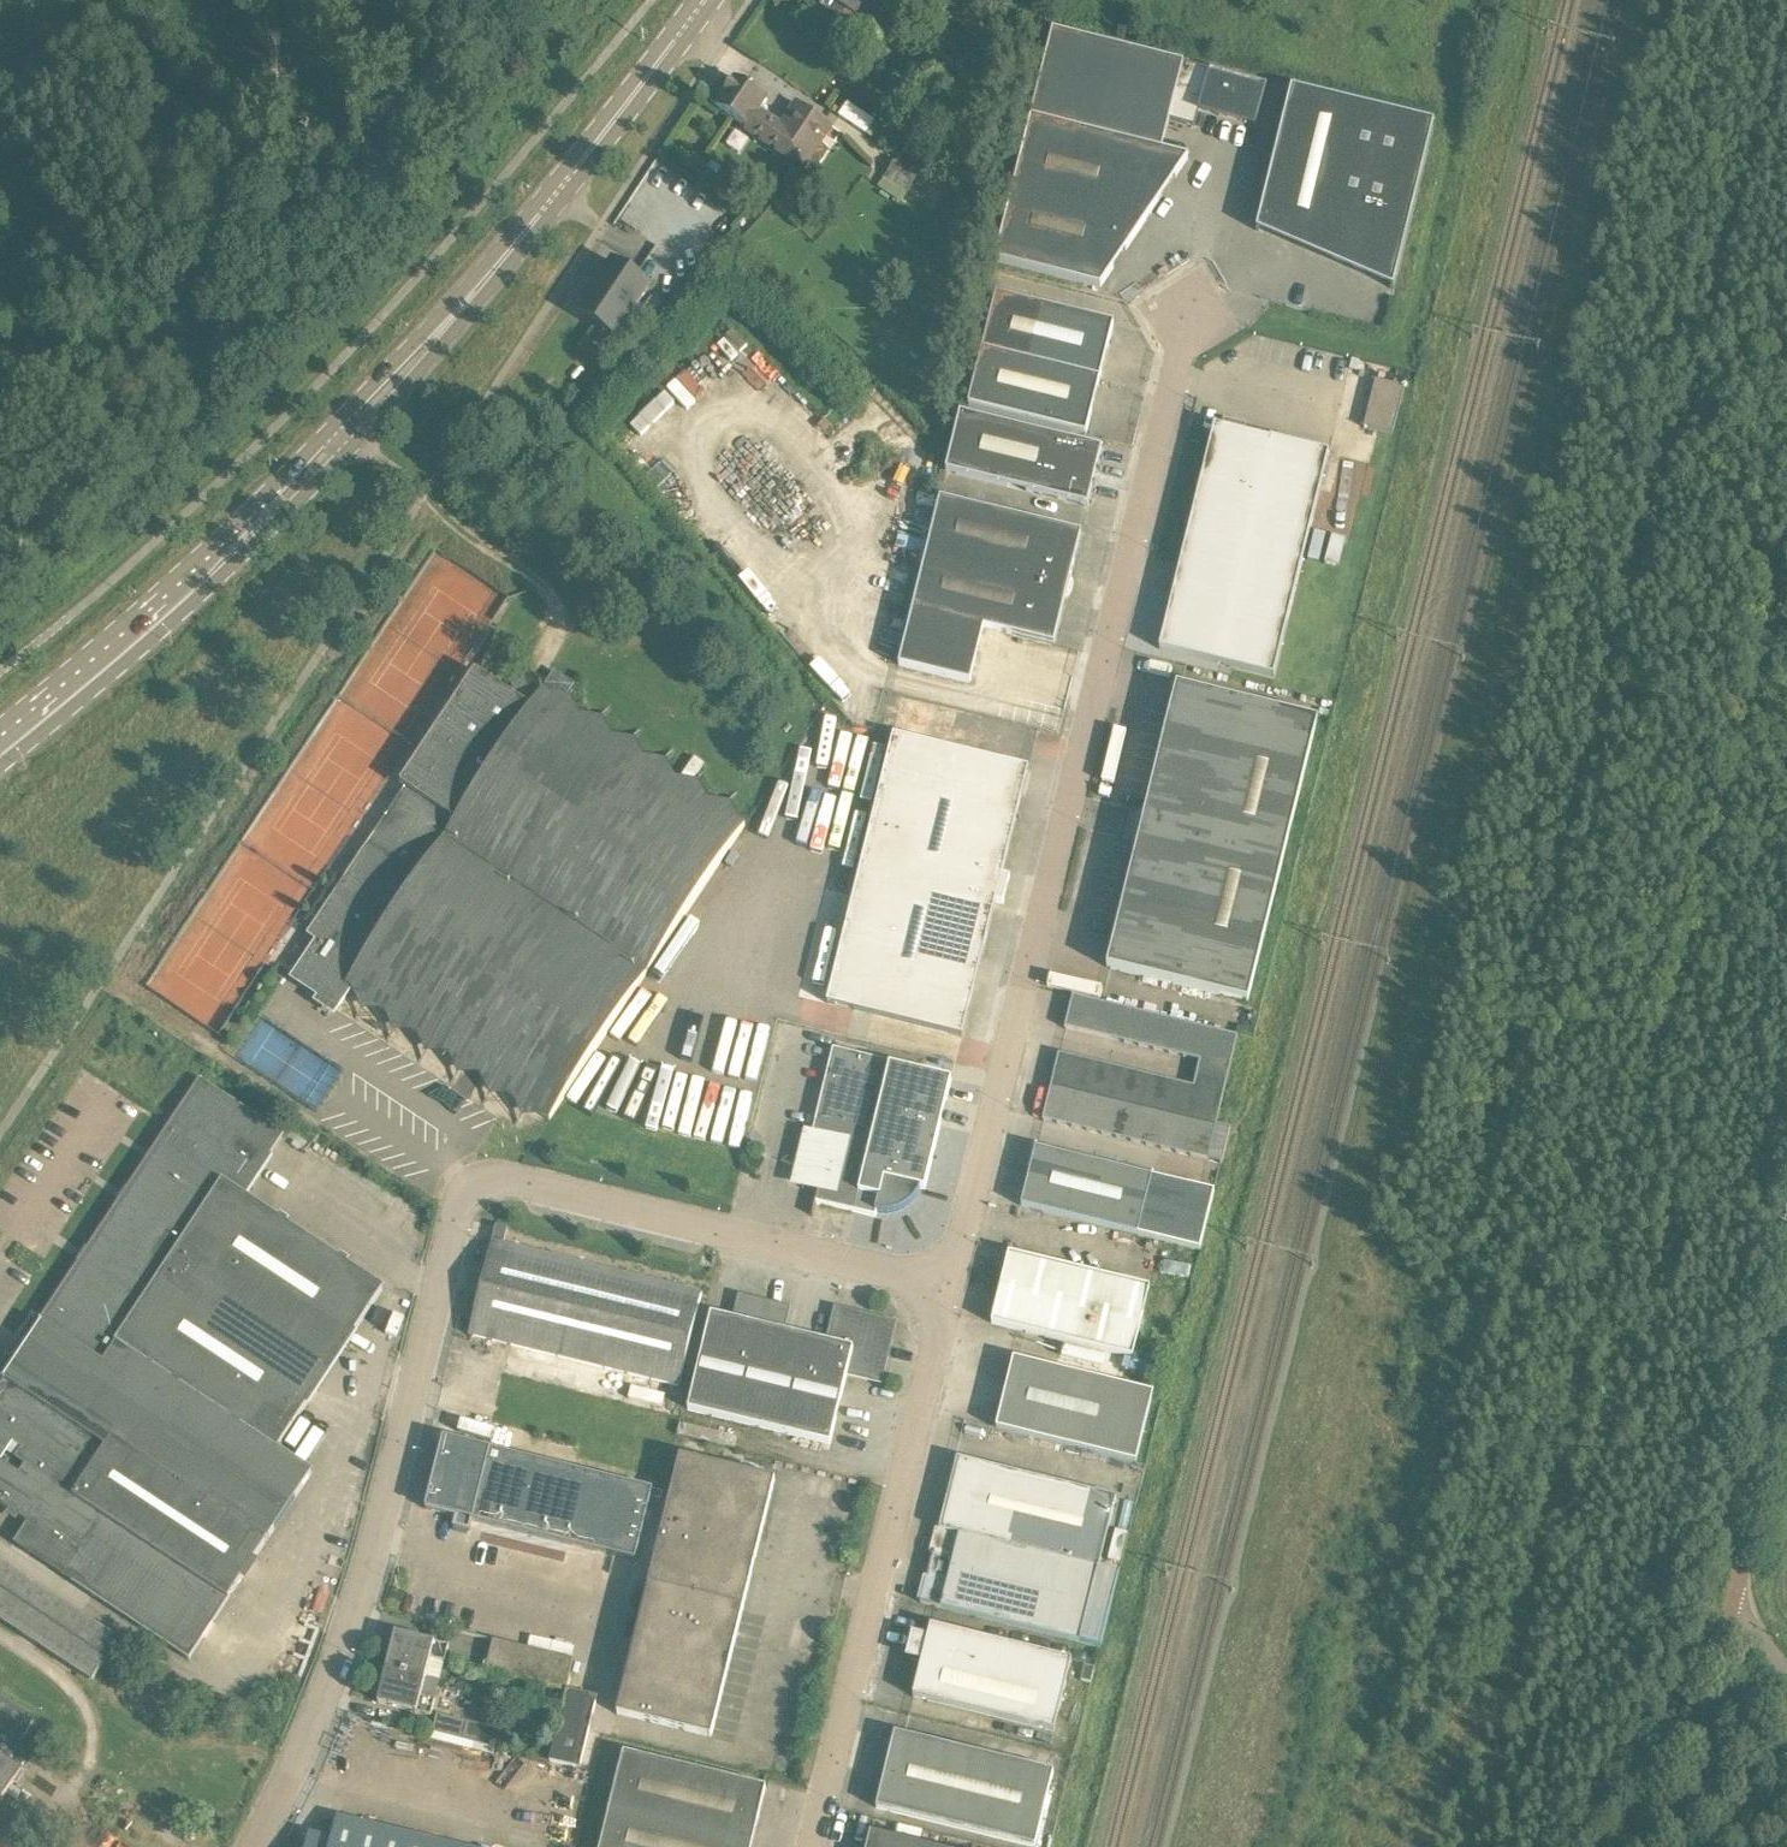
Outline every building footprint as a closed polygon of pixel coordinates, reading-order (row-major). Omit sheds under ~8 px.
[(890,46),(904,26),(866,1),(866,0),(820,0),(816,5),(837,19),(836,21),(864,40),(872,28),(880,33),(878,37),(890,46)] [(920,0),(885,0),(884,1),(908,17),(920,0)] [(1184,63),(1053,30),(1032,117),(1162,150),(1170,119),(1195,125),(1200,106),(1210,70),(1184,63)] [(1200,106),(1257,122),(1268,84),(1210,68),(1210,70),(1200,106)] [(742,132),(803,173),(823,143),(816,138),(819,134),(826,139),(833,127),(795,102),(787,113),(795,118),(792,122),(785,117),(778,127),(758,114),(767,100),(735,78),(716,107),(746,127),(742,132)] [(1255,221),(1392,281),(1436,117),(1293,79),(1255,221)] [(839,116),(866,135),(875,121),(847,103),(839,116)] [(1189,157),(1162,150),(1032,117),(996,260),(1101,286),(1189,157)] [(883,174),(906,189),(919,167),(896,152),(883,174)] [(717,189),(726,176),(710,164),(700,177),(717,189)] [(650,287),(613,262),(578,314),(615,339),(650,287)] [(1040,305),(996,294),(969,405),(1086,434),(1100,379),(1027,360),(1040,305)] [(1100,379),(1114,324),(1040,305),(1027,360),(1100,379)] [(1405,387),(1376,380),(1364,427),(1393,434),(1405,387)] [(640,431),(673,400),(665,392),(632,423),(640,431)] [(958,407),(944,463),(1084,498),(1098,442),(958,407)] [(1159,649),(1271,676),(1326,451),(1271,438),(1269,445),(1243,439),(1247,424),(1224,419),(1209,481),(1201,479),(1159,649)] [(984,627),(1054,644),(1081,533),(941,497),(899,664),(971,682),(984,627)] [(548,1118),(646,972),(743,825),(542,691),(531,707),(476,670),(401,783),(407,787),(307,934),(320,944),(299,977),(329,997),(326,1001),(334,1007),(337,1003),(339,1004),(351,987),(548,1118)] [(1175,685),(1106,966),(1247,1001),(1316,719),(1175,685)] [(893,733),(863,853),(1007,889),(1010,876),(1002,874),(1029,766),(893,733)] [(1007,889),(863,853),(827,1001),(962,1035),(996,901),(1003,902),(1007,889)] [(1238,1037),(1073,996),(1065,1028),(1200,1061),(1194,1087),(1059,1054),(1043,1120),(1208,1161),(1238,1037)] [(953,1077),(890,1062),(832,1048),(813,1130),(801,1128),(788,1185),(817,1192),(815,1201),(877,1216),(879,1209),(884,1210),(898,1207),(903,1205),(908,1201),(917,1190),(918,1186),(927,1187),(953,1077)] [(385,1285),(244,1192),(283,1133),(200,1079),(38,1323),(1,1377),(10,1383),(0,1399),(0,1505),(23,1520),(9,1542),(188,1661),(269,1540),(312,1475),(276,1450),(385,1285)] [(1021,1205),(1138,1233),(1152,1175),(1036,1146),(1021,1205)] [(509,1228),(497,1225),(497,1224),(492,1242),(504,1245),(509,1228)] [(469,1335),(680,1387),(703,1294),(504,1245),(492,1242),(469,1335)] [(1151,1287),(1009,1252),(992,1322),(1134,1357),(1151,1287)] [(734,1319),(711,1313),(688,1409),(736,1421),(759,1325),(783,1331),(788,1307),(740,1296),(734,1319)] [(805,1336),(782,1432),(830,1443),(847,1373),(880,1381),(895,1322),(836,1308),(828,1342),(805,1336)] [(759,1325),(736,1421),(782,1432),(805,1336),(783,1331),(759,1325)] [(1154,1392),(1014,1357),(996,1427),(1136,1462),(1154,1392)] [(647,1520),(649,1513),(654,1490),(444,1438),(427,1508),(637,1560),(647,1520)] [(683,1457),(667,1518),(665,1525),(618,1713),(710,1736),(743,1608),(775,1479),(683,1457)] [(960,1459),(924,1603),(1081,1641),(1100,1646),(1117,1579),(1097,1574),(1116,1498),(960,1459)] [(86,1681),(113,1640),(0,1563),(0,1622),(86,1681)] [(1057,1732),(1074,1661),(933,1627),(931,1637),(923,1635),(916,1661),(924,1663),(916,1697),(1057,1732)] [(440,1683),(449,1646),(396,1633),(386,1669),(440,1683)] [(574,1660),(495,1640),(487,1672),(566,1692),(566,1691),(574,1660)] [(378,1703),(432,1716),(440,1683),(386,1669),(378,1703)] [(598,1699),(566,1691),(566,1692),(567,1692),(550,1762),(580,1769),(598,1699)] [(19,1741),(33,1718),(0,1698),(0,1730),(19,1741)] [(494,1709),(493,1720),(505,1722),(507,1711),(494,1709)] [(433,1732),(491,1747),(496,1729),(438,1714),(433,1732)] [(876,1808),(1034,1846),(1035,1846),(1053,1772),(895,1733),(876,1808)] [(753,1840),(681,1823),(694,1770),(623,1752),(600,1846),(751,1846),(753,1840)] [(23,1770),(0,1755),(0,1805),(23,1770)] [(753,1840),(766,1787),(694,1770),(681,1823),(753,1840)] [(380,1829),(338,1819),(333,1841),(310,1835),(307,1846),(455,1846),(380,1829)] [(876,1833),(870,1831),(867,1846),(933,1846),(876,1833)]
